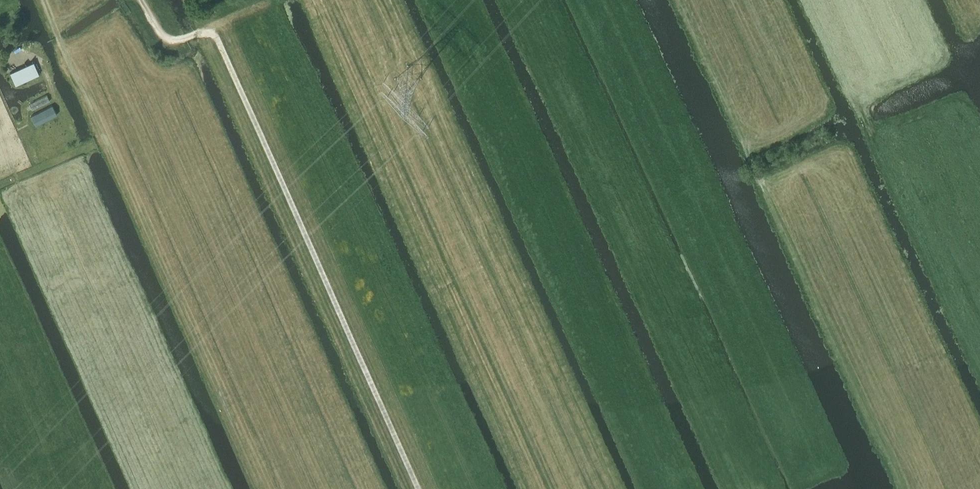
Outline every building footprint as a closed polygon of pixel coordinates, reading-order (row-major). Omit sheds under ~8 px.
[(39,75),(33,62),(10,73),(15,85),(39,75)] [(56,115),(52,105),(30,116),(35,125),(56,115)]
